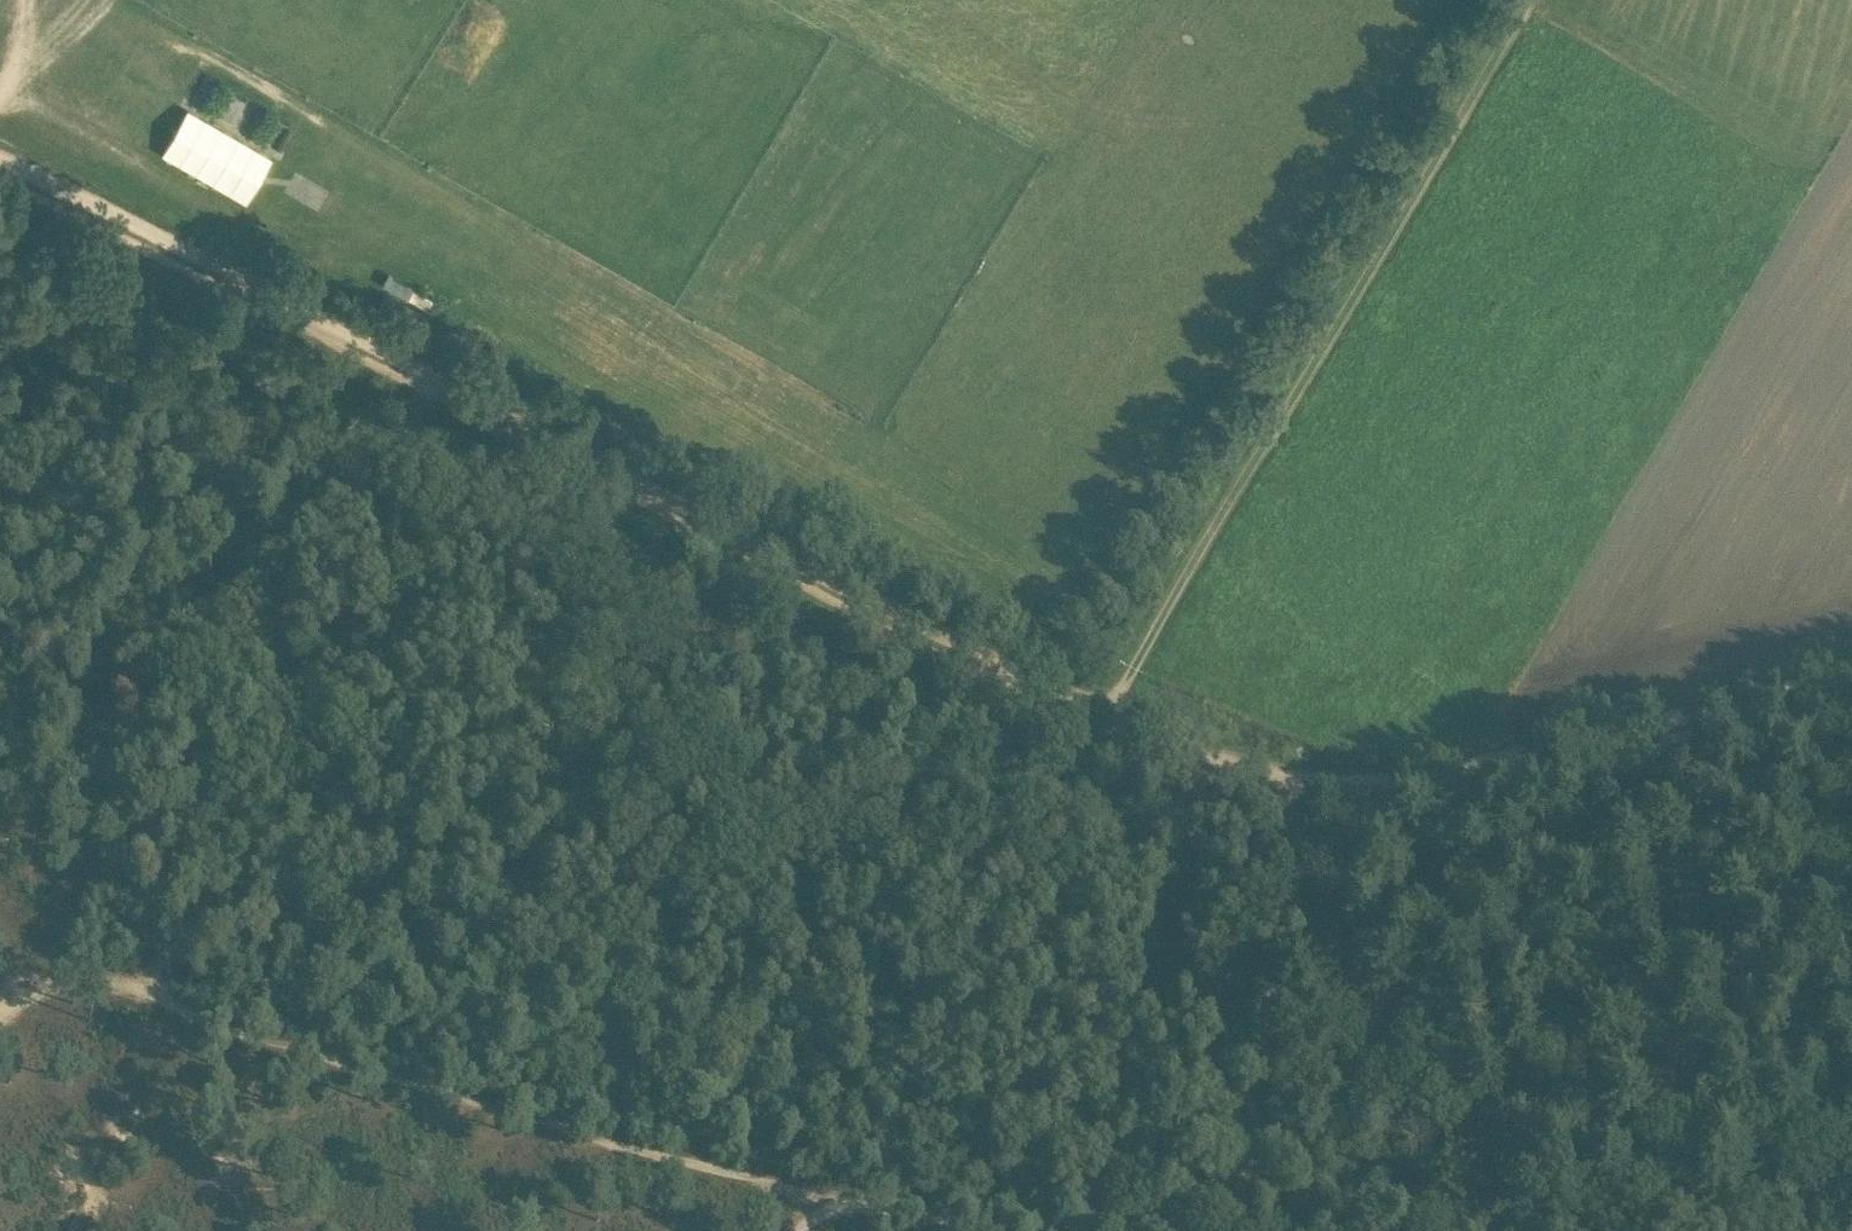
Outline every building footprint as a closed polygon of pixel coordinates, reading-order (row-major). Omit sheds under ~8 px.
[(262,176),(273,157),(187,108),(162,152),(248,201),(259,181),(262,176)]
